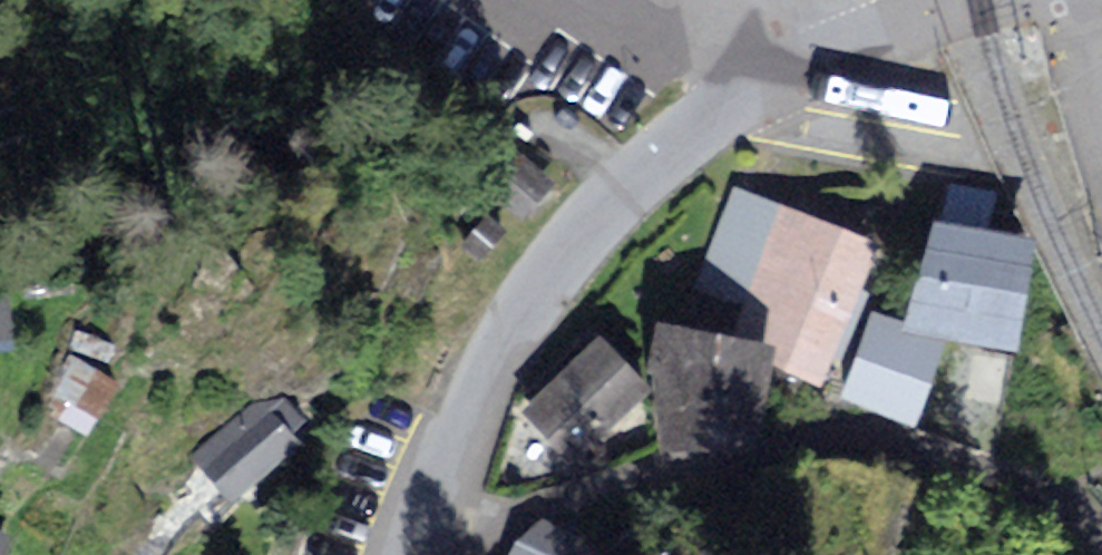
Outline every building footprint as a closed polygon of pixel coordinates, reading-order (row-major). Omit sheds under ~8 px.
[(625,98),(670,0),(414,0),(625,98)] [(953,176),(947,207),(989,215),(995,184),(953,176)] [(822,383),(875,248),(727,190),(689,286),(749,310),(767,347),(776,364),(822,383)] [(1021,249),(936,230),(915,321),(1000,341),(1021,249)] [(12,345),(10,278),(0,279),(0,346),(12,345)] [(904,408),(923,339),(870,324),(851,393),(904,408)] [(764,354),(652,332),(649,366),(666,443),(745,438),(764,354)] [(587,340),(526,398),(574,448),(635,391),(587,340)] [(317,425),(281,387),(198,465),(235,504),(317,425)] [(533,513),(498,554),(605,554),(608,549),(533,513)]
